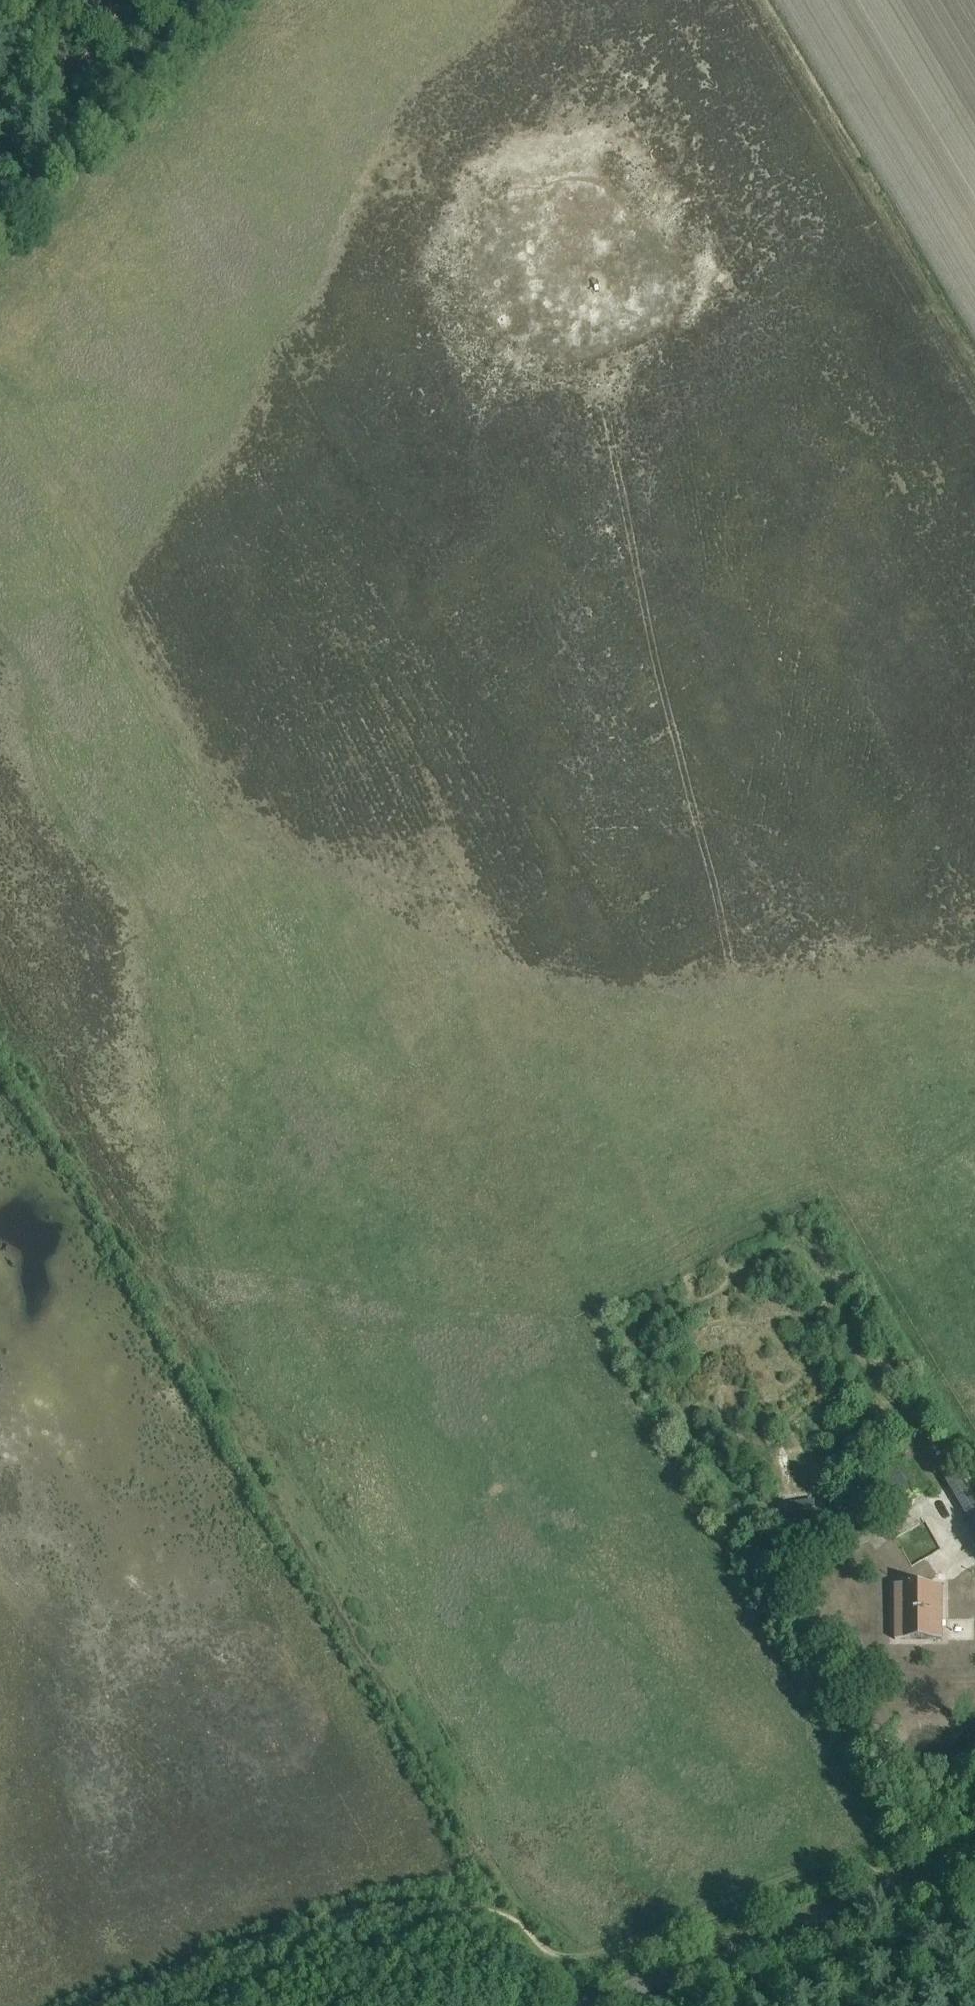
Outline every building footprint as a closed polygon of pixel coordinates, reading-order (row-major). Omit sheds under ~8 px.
[(884,1516),(929,1489),(910,1459),(866,1486),(884,1516)] [(968,1468),(946,1481),(974,1529),(974,1480),(968,1468)] [(929,1577),(882,1577),(882,1632),(929,1632),(929,1577)]
